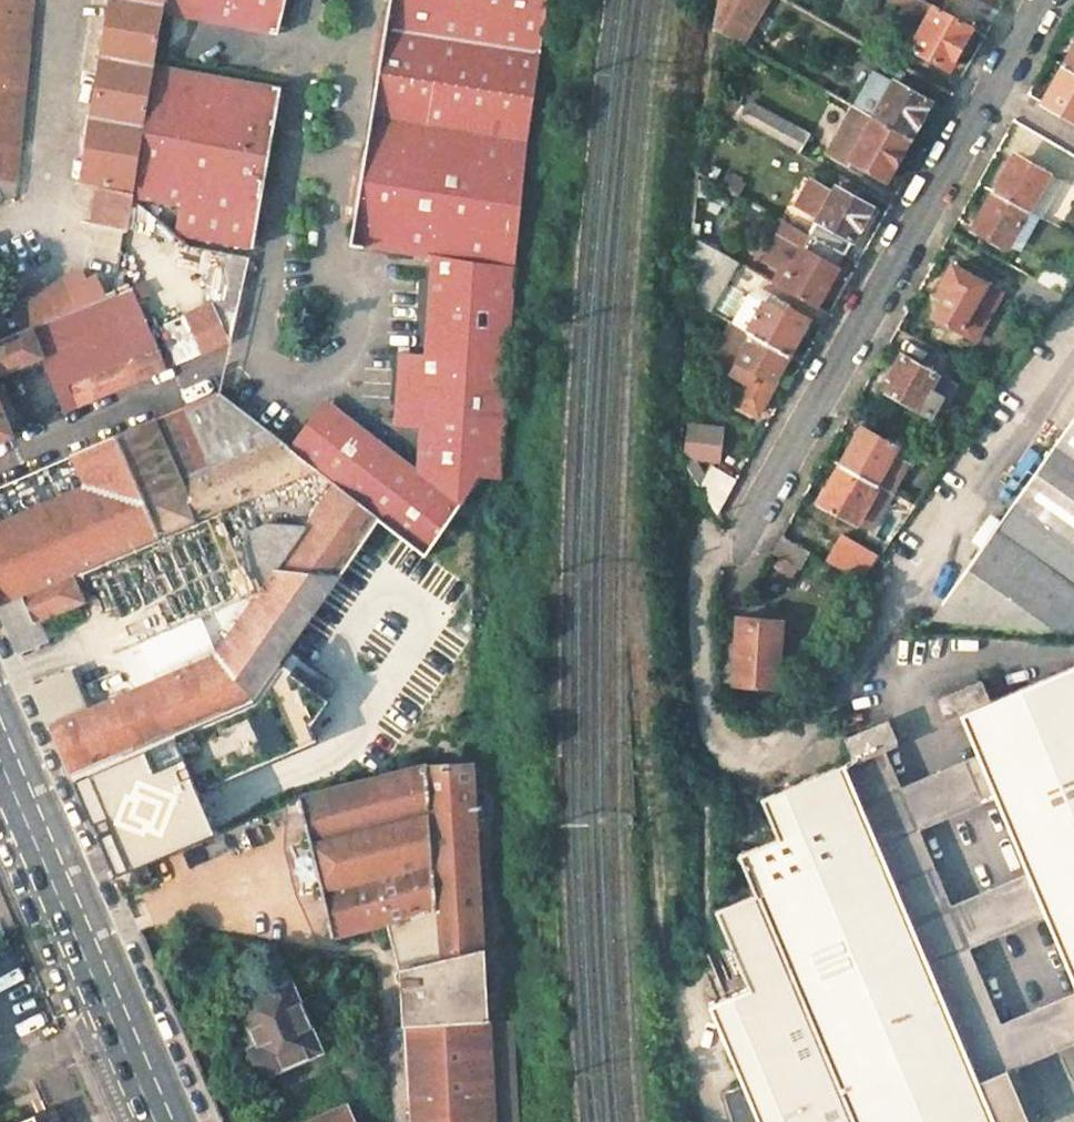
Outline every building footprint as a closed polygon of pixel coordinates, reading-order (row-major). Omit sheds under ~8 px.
[(14,195),(32,0),(0,0),(0,201),(14,195)] [(84,179),(133,187),(152,69),(161,15),(164,0),(113,0),(84,179)] [(161,15),(280,34),(288,0),(164,0),(161,15)] [(382,17),(382,19),(375,36),(371,54),(370,60),(370,76),(371,85),(373,94),(365,153),(359,162),(354,172),(350,184),(349,197),(350,204),(352,214),(354,222),(348,254),(430,265),(515,269),(527,141),(549,0),(390,0),(389,8),(382,17)] [(713,27),(743,43),(770,0),(717,0),(713,27)] [(917,21),(927,1),(925,0),(890,0),(887,6),(917,21)] [(971,27),(933,5),(910,48),(948,69),(971,27)] [(1063,66),(1073,72),(1073,47),(1063,66)] [(1063,66),(1043,103),(1073,120),(1073,72),(1063,66)] [(277,88),(152,69),(133,187),(133,192),(131,197),(179,204),(176,227),(185,234),(250,245),(277,88)] [(930,101),(890,82),(871,116),(909,138),(930,101)] [(736,105),(720,95),(714,106),(731,117),(736,105)] [(808,135),(751,103),(739,121),(796,152),(808,135)] [(871,116),(855,107),(828,154),(848,166),(851,159),(886,180),(909,138),(871,116)] [(1016,167),(1009,163),(993,191),(1028,210),(1048,173),(1021,158),(1016,167)] [(745,184),(727,173),(720,185),(738,196),(745,184)] [(830,191),(811,181),(797,208),(817,220),(809,234),(844,254),(871,206),(836,187),(830,191)] [(131,197),(133,192),(98,186),(92,224),(127,230),(131,197)] [(1028,210),(993,191),(978,218),(985,222),(979,233),(1007,248),(1028,210)] [(844,254),(809,234),(783,221),(761,259),(787,274),(780,285),(815,305),(844,254)] [(738,262),(693,236),(687,299),(710,311),(738,262)] [(1046,258),(1035,279),(1063,294),(1073,280),(1073,274),(1046,258)] [(515,269),(430,265),(423,360),(396,359),(391,432),(418,434),(415,477),(328,405),(289,452),(320,478),(339,494),(376,524),(421,562),(466,496),(480,476),(501,478),(515,269)] [(985,284),(951,266),(941,284),(949,289),(934,316),(975,339),(986,320),(970,311),(985,284)] [(92,273),(10,305),(21,334),(31,330),(42,325),(114,296),(108,280),(96,285),(92,273)] [(151,327),(135,288),(122,294),(42,325),(31,330),(42,356),(65,411),(168,368),(151,327)] [(762,306),(746,297),(732,324),(747,333),(762,306)] [(183,313),(200,354),(230,342),(213,301),(183,313)] [(785,314),(764,302),(762,306),(747,333),(752,336),(787,355),(808,319),(789,308),(785,314)] [(736,364),(752,336),(747,333),(732,324),(729,322),(713,352),(736,364)] [(31,330),(21,334),(0,342),(0,373),(42,356),(31,330)] [(787,355),(752,336),(736,364),(731,373),(747,382),(736,402),(757,413),(776,381),(774,379),(787,355)] [(955,386),(901,355),(882,388),(930,416),(941,398),(946,400),(955,386)] [(276,442),(218,394),(185,407),(211,466),(276,442)] [(13,434),(0,404),(0,439),(13,434)] [(1016,500),(1073,541),(1073,418),(1016,500)] [(282,447),(276,442),(211,466),(175,480),(151,423),(115,438),(161,545),(320,478),(289,452),(282,447)] [(684,455),(718,460),(724,430),(689,424),(684,455)] [(895,447),(861,427),(855,438),(840,464),(890,492),(905,464),(890,456),(895,447)] [(115,438),(76,454),(90,486),(0,525),(0,609),(2,612),(74,582),(161,545),(115,438)] [(76,454),(0,487),(0,525),(90,486),(76,454)] [(890,492),(840,464),(817,503),(857,523),(858,521),(872,528),(892,493),(890,492)] [(718,513),(737,480),(712,466),(700,489),(717,515),(718,513)] [(376,524),(339,494),(308,533),(260,604),(220,663),(110,710),(129,752),(246,703),(252,701),(282,657),(376,524)] [(1016,500),(932,618),(1073,629),(1073,541),(1016,500)] [(251,540),(249,573),(260,604),(308,533),(270,531),(251,540)] [(810,552),(781,536),(772,553),(800,568),(810,552)] [(871,563),(842,547),(834,564),(862,580),(871,563)] [(85,608),(74,582),(2,612),(12,635),(20,655),(48,643),(40,627),(85,608)] [(781,621),(738,618),(733,684),(776,687),(781,621)] [(117,756),(72,776),(106,854),(115,875),(144,863),(221,830),(212,809),(203,786),(321,736),(316,718),(333,694),(282,657),(252,701),(246,703),(129,752),(117,756)] [(990,703),(961,715),(985,773),(1036,894),(1073,984),(1073,666),(990,703)] [(988,678),(995,694),(1006,690),(998,673),(988,678)] [(129,752),(110,710),(88,719),(71,679),(36,694),(51,727),(72,776),(117,756),(129,752)] [(980,681),(938,699),(948,721),(961,715),(990,703),(980,681)] [(887,721),(845,738),(854,759),(884,748),(897,743),(887,721)] [(709,1005),(740,1079),(743,1086),(741,1086),(753,1121),(1029,1121),(1008,1070),(1012,1068),(1018,1065),(884,748),(854,759),(761,798),(778,837),(738,854),(755,893),(715,910),(749,989),(709,1005)] [(330,931),(351,928),(387,922),(393,949),(397,963),(399,973),(402,1024),(489,1020),(485,949),(485,942),(482,928),(474,763),(424,765),(298,798),(330,931)] [(122,893),(152,881),(144,863),(115,875),(122,893)] [(319,1050),(288,979),(239,1000),(258,1044),(251,1047),(248,1049),(245,1054),(244,1058),(244,1062),(246,1069),(247,1070),(253,1075),(256,1075),(262,1075),(319,1050)] [(489,1020),(402,1024),(407,1121),(440,1121),(494,1119),(489,1020)] [(514,1060),(512,1021),(495,1022),(497,1061),(514,1060)] [(346,1106),(311,1121),(353,1121),(346,1106)]
